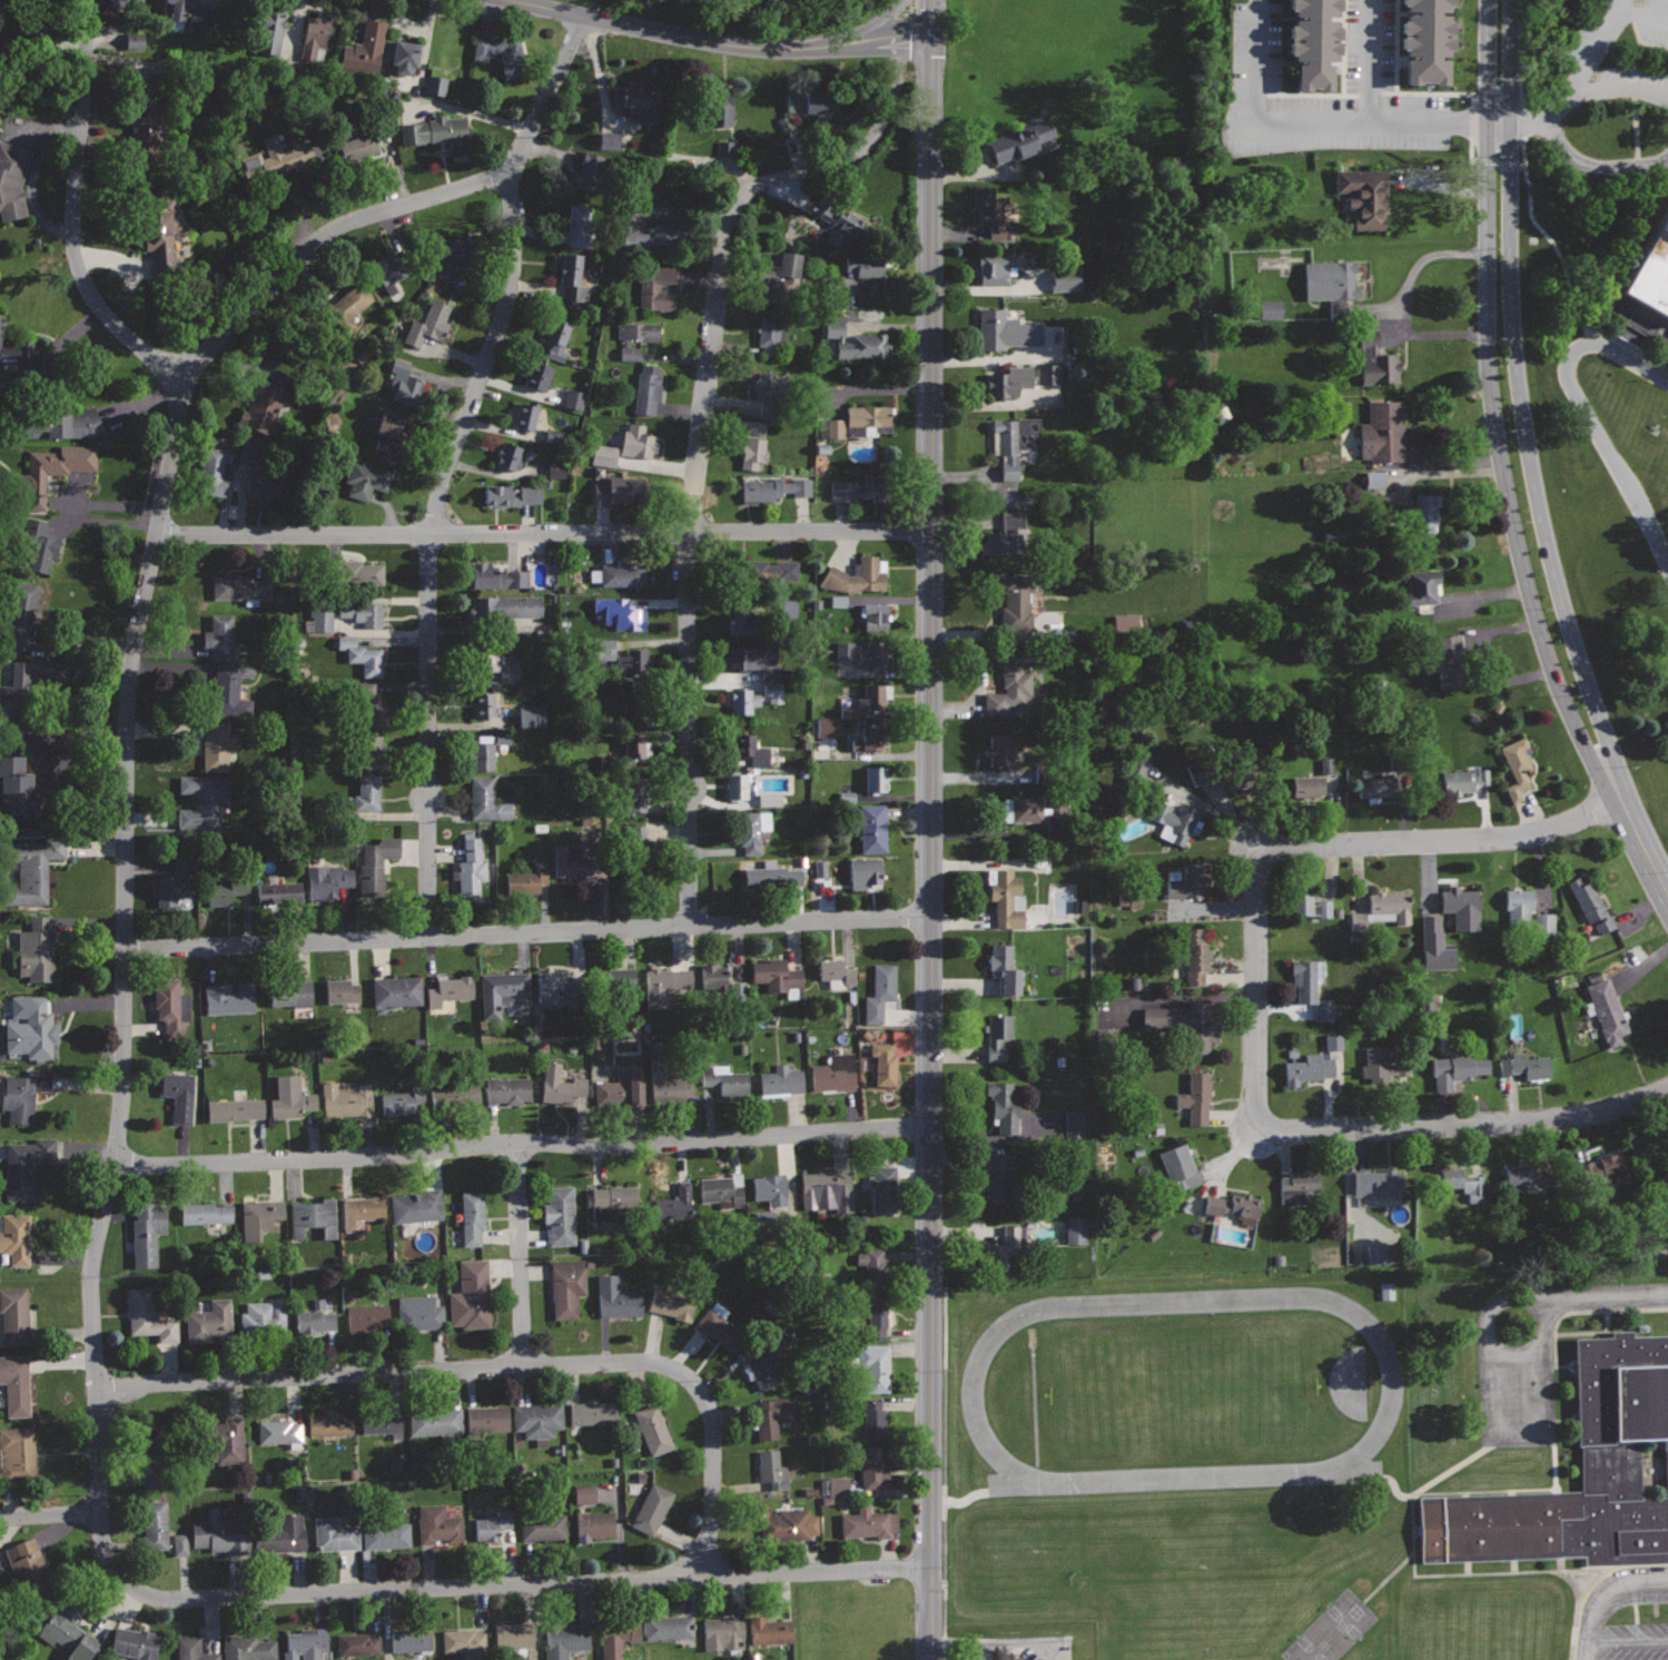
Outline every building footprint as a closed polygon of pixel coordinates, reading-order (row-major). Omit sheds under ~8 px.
[(106,9),(140,10),(141,0),(106,0),(106,9)] [(160,17),(188,22),(188,27),(214,31),(217,9),(196,6),(196,0),(191,0),(163,0),(160,17)] [(1286,10),(1290,10),(1290,23),(1285,23),(1285,55),(1290,55),(1290,61),(1293,61),(1292,90),(1307,91),(1307,88),(1316,88),(1316,91),(1329,92),(1330,62),(1334,62),(1334,57),(1338,57),(1338,26),(1332,26),(1332,14),(1338,14),(1338,0),(1286,0),(1286,10)] [(1402,4),(1404,4),(1404,18),(1401,18),(1401,49),(1404,49),(1404,56),(1408,56),(1408,86),(1423,86),(1423,82),(1432,82),(1432,87),(1444,87),(1445,58),(1449,58),(1449,51),(1453,51),(1453,20),(1448,20),(1448,9),(1453,9),(1454,0),(1402,0),(1402,4)] [(257,51),(265,9),(285,13),(278,55),(257,51)] [(307,13),(299,58),(317,61),(319,47),(324,47),(326,31),(329,32),(332,17),(307,13)] [(387,21),(376,77),(337,69),(343,43),(354,46),(354,41),(359,42),(364,17),(387,21)] [(476,38),(473,58),(488,60),(486,53),(499,50),(505,77),(520,73),(517,66),(524,63),(517,33),(491,40),(476,38)] [(385,41),(383,60),(389,62),(388,71),(409,75),(411,67),(415,68),(420,43),(394,40),(394,42),(385,41)] [(162,59),(157,96),(214,105),(219,68),(162,59)] [(424,94),(442,97),(446,78),(427,75),(424,94)] [(664,91),(613,83),(611,102),(628,105),(625,120),(659,125),(664,91)] [(835,91),(786,91),(786,110),(835,110),(835,91)] [(161,102),(134,100),(130,158),(158,160),(161,102)] [(733,101),(709,102),(709,126),(733,126),(733,101)] [(464,116),(446,118),(445,112),(432,115),(434,120),(401,123),(403,146),(450,141),(450,147),(466,145),(464,116)] [(1048,118),(1030,125),(1029,123),(987,140),(996,162),(1018,154),(1019,156),(1038,149),(1035,141),(1054,134),(1048,118)] [(371,125),(335,136),(344,165),(379,154),(371,125)] [(260,135),(267,155),(261,157),(259,149),(238,157),(249,185),(295,168),(296,171),(318,164),(306,131),(280,141),(275,129),(260,135)] [(597,150),(618,150),(618,133),(598,132),(597,150)] [(0,135),(0,218),(1,221),(28,215),(22,186),(34,148),(0,135)] [(717,155),(731,155),(731,141),(717,141),(717,155)] [(584,151),(582,159),(562,154),(554,180),(596,192),(606,158),(584,151)] [(1386,168),(1335,170),(1336,190),(1348,190),(1349,198),(1344,198),(1344,210),(1353,209),(1354,230),(1386,230),(1385,215),(1381,215),(1381,207),(1386,207),(1385,192),(1381,194),(1381,186),(1388,186),(1386,168)] [(1636,241),(1610,288),(1617,293),(1599,323),(1650,352),(1659,336),(1667,341),(1667,185),(1636,241)] [(994,186),(980,186),(979,220),(989,220),(989,239),(1009,239),(1009,227),(1006,227),(1006,219),(1000,219),(1001,197),(994,196),(994,186)] [(569,204),(566,245),(588,246),(590,205),(569,204)] [(823,208),(819,216),(831,224),(830,227),(852,240),(865,220),(842,207),(837,216),(823,208)] [(181,208),(182,236),(174,236),(176,281),(154,283),(152,248),(147,248),(145,210),(181,208)] [(653,221),(652,244),(688,246),(689,219),(677,219),(677,223),(653,221)] [(649,233),(623,232),(623,250),(649,250),(649,233)] [(475,239),(436,239),(436,279),(455,279),(455,265),(476,265),(475,239)] [(401,248),(372,267),(391,296),(398,290),(394,283),(414,269),(401,248)] [(562,251),(559,283),(569,284),(566,298),(586,302),(589,286),(580,285),(584,255),(562,251)] [(781,251),(779,266),(763,264),(759,299),(780,303),(784,276),(798,278),(801,254),(781,251)] [(1017,254),(980,255),(980,283),(1009,283),(1009,275),(1017,275),(1017,254)] [(845,256),(846,270),(857,270),(857,276),(882,275),(881,257),(857,257),(857,255),(845,256)] [(1356,259),(1303,261),(1304,299),(1331,298),(1332,319),(1348,318),(1346,298),(1360,297),(1360,287),(1353,288),(1353,273),(1356,273),(1356,259)] [(677,267),(641,265),(639,307),(674,309),(675,292),(659,290),(659,281),(675,283),(677,267)] [(1052,291),(1079,291),(1078,269),(1051,270),(1052,291)] [(359,280),(319,314),(333,330),(373,298),(359,280)] [(432,296),(421,323),(411,318),(402,339),(420,347),(424,334),(442,340),(448,323),(445,320),(451,304),(432,296)] [(1259,320),(1281,320),(1281,301),(1259,301),(1259,320)] [(2,340),(2,304),(0,304),(0,357),(33,357),(33,340),(2,340)] [(1006,308),(980,308),(980,349),(1005,349),(1005,345),(1042,344),(1042,323),(1018,323),(1018,317),(1006,318),(1006,308)] [(554,313),(545,338),(553,342),(549,355),(564,360),(567,352),(563,350),(574,320),(554,313)] [(787,320),(769,318),(766,345),(783,347),(787,320)] [(887,333),(875,333),(875,334),(851,334),(851,340),(843,340),(843,319),(826,319),(826,336),(837,336),(837,356),(885,356),(885,350),(890,350),(890,339),(887,339),(887,333)] [(659,323),(618,322),(618,337),(622,337),(622,347),(621,347),(621,359),(641,359),(641,347),(629,347),(629,338),(642,338),(642,340),(659,340),(659,323)] [(1379,329),(1360,329),(1360,352),(1369,352),(1369,362),(1361,362),(1362,385),(1399,384),(1399,370),(1401,370),(1401,359),(1398,359),(1398,352),(1380,353),(1379,329)] [(394,356),(389,369),(395,370),(389,386),(396,389),(393,398),(416,406),(425,379),(408,374),(412,363),(394,356)] [(531,359),(523,383),(545,391),(553,367),(531,359)] [(639,372),(634,412),(653,414),(655,399),(660,401),(662,384),(660,383),(661,373),(658,373),(659,364),(642,363),(641,372),(639,372)] [(1060,384),(1060,364),(1037,365),(1037,385),(1060,384)] [(1034,366),(1007,366),(1007,373),(990,373),(991,397),(1018,396),(1018,387),(1034,386),(1034,366)] [(750,369),(749,379),(753,379),(753,387),(757,387),(756,393),(762,393),(760,415),(774,417),(777,397),(786,397),(788,374),(750,369)] [(254,377),(236,423),(274,437),(279,424),(273,422),(286,389),(254,377)] [(582,410),(584,392),(565,390),(563,408),(582,410)] [(1403,399),(1366,399),(1366,423),(1360,423),(1360,458),(1370,458),(1370,462),(1404,462),(1403,399)] [(521,402),(515,426),(534,429),(540,406),(521,402)] [(92,404),(70,414),(27,415),(27,437),(92,436),(105,431),(92,404)] [(891,406),(846,406),(847,434),(863,434),(863,425),(875,425),(875,431),(891,429),(891,406)] [(384,411),(376,432),(386,435),(385,441),(377,438),(374,448),(389,453),(395,437),(405,441),(413,417),(395,412),(394,414),(384,411)] [(1039,417),(993,417),(993,454),(1003,454),(1003,480),(1019,480),(1018,448),(1029,448),(1029,434),(1039,434),(1039,417)] [(818,439),(844,439),(843,420),(818,420),(818,439)] [(764,436),(765,422),(747,421),(746,434),(764,436)] [(629,423),(628,429),(624,428),(620,453),(651,458),(652,453),(658,454),(659,442),(654,441),(654,435),(642,433),(644,425),(629,423)] [(862,435),(890,435),(890,427),(861,427),(862,435)] [(748,436),(743,468),(759,470),(760,462),(766,463),(767,452),(764,451),(767,438),(748,436)] [(503,441),(495,464),(515,472),(523,448),(503,441)] [(96,445),(59,444),(59,451),(29,451),(28,511),(46,512),(46,473),(68,474),(68,470),(96,471),(96,445)] [(237,462),(253,466),(258,448),(242,444),(237,462)] [(591,466),(613,467),(614,446),(592,445),(591,466)] [(205,446),(198,492),(225,495),(227,482),(230,483),(234,462),(224,460),(225,449),(205,446)] [(395,471),(354,455),(340,492),(368,502),(373,487),(387,493),(395,471)] [(547,478),(564,478),(565,460),(547,460),(547,478)] [(256,461),(256,472),(247,472),(247,500),(265,500),(265,492),(274,492),(274,495),(286,495),(286,461),(256,461)] [(831,482),(832,498),(853,498),(853,495),(871,494),(871,503),(888,502),(887,473),(862,474),(862,483),(852,484),(852,481),(831,482)] [(595,482),(595,502),(642,501),(642,476),(606,476),(606,482),(595,482)] [(742,481),(742,501),(776,501),(776,495),(783,495),(783,491),(792,491),(792,495),(812,495),(812,477),(791,477),(791,481),(782,482),(782,476),(772,476),(772,481),(742,481)] [(485,485),(485,505),(521,505),(521,502),(542,502),(542,484),(519,484),(519,488),(509,488),(509,485),(485,485)] [(996,508),(1017,508),(1016,489),(995,490),(996,508)] [(1443,494),(1415,494),(1415,532),(1435,532),(1437,506),(1443,506),(1443,494)] [(1001,512),(1003,532),(987,533),(987,542),(981,542),(981,553),(1023,551),(1021,533),(1017,533),(1017,527),(1025,527),(1025,511),(1001,512)] [(29,516),(23,540),(30,541),(23,566),(48,572),(51,559),(56,560),(61,537),(43,533),(47,521),(29,516)] [(879,556),(859,556),(859,574),(849,574),(830,564),(818,585),(840,591),(886,591),(886,571),(879,571),(879,556)] [(635,560),(619,561),(619,563),(601,564),(601,569),(589,569),(590,582),(601,581),(601,585),(645,585),(645,564),(635,564),(635,560)] [(530,570),(505,571),(505,573),(496,573),(496,565),(491,565),(491,561),(472,562),(473,587),(530,586),(530,570)] [(799,561),(722,562),(723,591),(799,590),(799,561)] [(384,563),(332,562),(332,584),(384,584),(384,563)] [(1441,570),(1405,571),(1407,604),(1438,603),(1438,594),(1441,594),(1441,570)] [(224,573),(224,576),(214,577),(214,597),(268,596),(268,580),(251,580),(251,575),(239,575),(239,573),(224,573)] [(1035,574),(1000,574),(1000,593),(1004,593),(1005,607),(1001,607),(1003,629),(1032,628),(1032,612),(1029,612),(1029,592),(1036,592),(1035,574)] [(18,582),(3,645),(30,651),(34,631),(30,630),(39,586),(18,582)] [(471,595),(542,595),(541,614),(504,614),(504,623),(471,623),(471,595)] [(845,608),(846,596),(831,596),(830,607),(845,608)] [(647,607),(626,607),(626,597),(593,597),(593,611),(604,611),(604,624),(614,624),(615,630),(647,630),(647,607)] [(383,603),(338,603),(338,616),(353,616),(353,621),(362,621),(362,628),(383,628),(383,603)] [(888,604),(862,604),(862,630),(888,630),(888,604)] [(331,633),(331,607),(310,608),(311,633),(331,633)] [(732,607),(733,624),(727,624),(727,634),(758,633),(757,613),(746,613),(746,607),(732,607)] [(210,613),(211,659),(234,659),(234,613),(210,613)] [(1113,615),(1113,630),(1139,630),(1140,615),(1113,615)] [(1462,633),(1433,636),(1435,650),(1423,651),(1425,672),(1438,671),(1440,689),(1469,685),(1462,633)] [(382,648),(364,649),(364,646),(356,646),(356,634),(337,634),(337,649),(347,649),(347,661),(363,661),(363,676),(382,676),(382,648)] [(888,642),(866,642),(866,650),(851,650),(851,642),(837,642),(837,656),(856,656),(856,663),(867,663),(867,666),(888,666),(888,642)] [(519,661),(500,662),(500,645),(470,646),(471,672),(500,671),(500,680),(519,680),(519,661)] [(729,645),(728,670),(759,670),(759,665),(776,665),(776,645),(729,645)] [(649,648),(625,648),(625,653),(616,653),(616,665),(624,665),(624,672),(649,672),(649,648)] [(1001,686),(1006,686),(1006,693),(985,693),(985,713),(1007,713),(1007,703),(1025,703),(1025,695),(1030,695),(1030,672),(1023,672),(1023,663),(1030,663),(1030,648),(1001,648),(1001,686)] [(13,660),(11,685),(0,684),(0,698),(29,700),(31,661),(13,660)] [(216,661),(214,712),(251,714),(253,699),(239,699),(241,662),(216,661)] [(780,680),(780,667),(761,668),(761,681),(780,680)] [(781,703),(781,682),(764,682),(764,703),(781,703)] [(375,683),(357,683),(357,717),(381,717),(381,698),(375,698),(375,683)] [(891,684),(863,684),(863,696),(858,696),(858,708),(885,709),(885,698),(891,698),(891,684)] [(731,689),(731,713),(752,714),(752,705),(760,705),(760,693),(751,693),(751,689),(731,689)] [(494,692),(473,693),(474,717),(495,717),(494,692)] [(633,694),(598,695),(599,713),(615,712),(615,721),(633,720),(633,694)] [(518,706),(518,727),(544,726),(543,705),(518,706)] [(856,719),(857,707),(840,707),(840,718),(856,719)] [(837,717),(816,717),(816,736),(837,736),(837,717)] [(203,722),(203,770),(228,770),(228,750),(237,750),(237,731),(230,731),(230,722),(203,722)] [(381,722),(358,723),(359,759),(382,759),(381,722)] [(882,723),(860,724),(861,738),(850,738),(851,751),(884,750),(882,723)] [(645,732),(622,733),(623,764),(647,764),(645,732)] [(736,732),(734,754),(751,755),(751,764),(769,765),(770,747),(757,745),(757,733),(736,732)] [(1015,734),(990,733),(990,747),(985,747),(984,755),(989,755),(989,764),(1015,764),(1015,734)] [(1524,735),(1500,747),(1516,782),(1506,787),(1512,802),(1522,798),(1519,790),(1530,785),(1523,772),(1532,768),(1527,754),(1532,752),(1524,735)] [(494,742),(467,743),(468,771),(495,770),(494,742)] [(0,752),(0,774),(2,774),(2,784),(0,784),(0,814),(37,814),(37,792),(31,792),(32,772),(23,772),(23,752),(0,752)] [(1143,777),(1149,760),(1135,755),(1128,772),(1143,777)] [(1210,777),(1201,757),(1184,765),(1193,785),(1210,777)] [(1254,757),(1226,767),(1231,779),(1225,781),(1230,792),(1263,779),(1254,757)] [(1332,773),(1332,757),(1320,757),(1321,773),(1332,773)] [(865,765),(865,792),(887,792),(887,765),(865,765)] [(1469,771),(1443,772),(1443,793),(1475,792),(1475,785),(1489,785),(1489,768),(1478,768),(1479,780),(1469,780),(1469,771)] [(381,773),(358,773),(358,794),(354,794),(354,808),(379,809),(381,773)] [(728,773),(728,798),(747,798),(747,773),(728,773)] [(230,775),(179,774),(179,792),(198,792),(197,809),(178,808),(178,827),(220,828),(221,801),(229,801),(230,775)] [(494,775),(471,775),(471,818),(512,818),(511,801),(495,801),(494,775)] [(1324,775),(1292,777),(1292,796),(1325,794),(1324,775)] [(1396,775),(1359,778),(1360,797),(1396,796),(1396,775)] [(614,781),(615,812),(647,811),(647,801),(634,802),(634,781),(614,781)] [(854,791),(839,791),(838,804),(854,804),(854,791)] [(780,793),(758,792),(758,806),(779,806),(780,793)] [(1043,797),(1004,797),(1004,821),(1044,821),(1044,814),(1065,813),(1065,797),(1048,797),(1048,808),(1043,808),(1043,797)] [(1169,810),(1166,818),(1155,812),(1153,818),(1165,823),(1158,836),(1183,847),(1192,829),(1198,832),(1203,822),(1196,819),(1200,811),(1182,802),(1176,813),(1169,810)] [(886,804),(859,804),(860,852),(889,851),(889,839),(887,839),(886,804)] [(759,812),(737,813),(738,846),(743,846),(743,854),(761,853),(759,812)] [(629,824),(628,867),(634,867),(639,873),(645,873),(653,870),(653,842),(647,842),(648,824),(629,824)] [(480,836),(474,837),(474,831),(464,831),(465,861),(458,861),(458,870),(452,870),(452,878),(458,877),(460,893),(480,892),(478,880),(487,880),(487,859),(481,859),(480,836)] [(364,836),(364,864),(359,864),(359,895),(384,896),(385,858),(399,858),(399,837),(364,836)] [(66,837),(45,837),(45,843),(9,843),(9,864),(19,864),(19,885),(4,885),(4,903),(48,902),(48,858),(66,858),(66,837)] [(581,846),(555,846),(555,876),(605,876),(605,857),(581,857),(581,846)] [(174,850),(174,873),(156,875),(157,907),(176,907),(176,896),(195,895),(194,850),(174,850)] [(849,859),(850,890),(868,889),(868,885),(882,883),(881,858),(849,859)] [(815,877),(827,876),(826,860),(814,860),(815,877)] [(305,866),(307,898),(336,897),(336,886),(354,886),(354,868),(342,868),(342,863),(305,866)] [(536,867),(536,871),(506,872),(507,895),(539,892),(539,883),(547,882),(546,866),(536,867)] [(1203,866),(1185,867),(1185,873),(1180,873),(1180,870),(1167,870),(1168,899),(1204,898),(1204,890),(1210,889),(1208,873),(1204,875),(1203,866)] [(744,870),(746,895),(801,892),(800,869),(786,870),(786,867),(744,868),(744,870)] [(1011,869),(988,869),(988,885),(990,885),(990,900),(995,900),(995,927),(1025,927),(1025,896),(1019,896),(1019,878),(1011,878),(1011,869)] [(228,871),(229,883),(206,885),(208,907),(233,905),(231,893),(251,892),(249,870),(228,871)] [(1579,877),(1568,882),(1588,923),(1599,918),(1601,921),(1593,925),(1598,936),(1617,927),(1593,880),(1583,886),(1579,877)] [(302,881),(258,883),(259,902),(303,901),(302,881)] [(1479,890),(1459,890),(1459,888),(1449,888),(1449,891),(1442,891),(1442,910),(1455,910),(1455,930),(1479,930),(1479,890)] [(1313,890),(1290,890),(1291,916),(1319,915),(1319,918),(1331,918),(1331,900),(1319,900),(1319,905),(1313,905),(1313,890)] [(1409,893),(1383,893),(1383,890),(1369,890),(1369,911),(1398,911),(1398,922),(1410,922),(1409,893)] [(1506,890),(1506,936),(1528,936),(1528,909),(1533,909),(1533,891),(1506,890)] [(1140,894),(1118,894),(1118,907),(1141,907),(1140,894)] [(52,913),(31,913),(31,928),(19,929),(20,975),(29,975),(29,982),(53,981),(52,913)] [(1454,968),(1454,947),(1441,948),(1440,914),(1421,915),(1422,968),(1454,968)] [(1207,928),(1184,928),(1186,985),(1204,984),(1203,970),(1208,970),(1207,928)] [(1013,945),(993,945),(993,955),(990,955),(990,968),(993,968),(993,976),(1001,976),(1000,994),(1020,994),(1020,968),(1011,968),(1013,945)] [(752,962),(753,981),(768,981),(768,991),(787,990),(787,997),(798,997),(797,986),(803,986),(802,967),(787,968),(787,957),(768,958),(768,961),(752,962)] [(843,958),(819,959),(820,979),(829,979),(829,987),(845,987),(845,984),(853,984),(853,967),(843,968),(843,958)] [(1317,960),(1291,960),(1292,985),(1296,985),(1296,1001),(1315,1001),(1315,1021),(1334,1021),(1334,997),(1317,997),(1317,960)] [(718,962),(700,964),(701,987),(727,986),(726,965),(718,966),(718,962)] [(896,964),(874,962),(874,995),(865,995),(865,1022),(884,1024),(884,1000),(896,1000),(896,964)] [(634,967),(603,968),(605,1005),(635,1005),(634,967)] [(692,969),(659,970),(659,967),(645,967),(647,1009),(667,1008),(667,989),(692,988),(692,969)] [(530,969),(481,972),(483,1016),(500,1015),(500,1004),(505,1002),(506,1015),(522,1014),(522,1005),(532,1005),(530,969)] [(563,969),(535,971),(537,1006),(560,1004),(559,991),(566,990),(566,987),(570,987),(570,995),(591,994),(589,976),(572,977),(572,979),(564,980),(563,969)] [(180,974),(151,975),(151,1018),(166,1018),(166,1037),(185,1036),(185,1019),(190,1019),(190,992),(180,992),(180,974)] [(472,974),(460,975),(460,978),(437,979),(437,987),(427,988),(428,1007),(441,1007),(441,999),(473,998),(472,974)] [(421,975),(373,977),(374,1006),(423,1004),(421,975)] [(1608,977),(1586,986),(1595,1007),(1593,1008),(1605,1038),(1607,1038),(1610,1046),(1621,1041),(1619,1035),(1630,1030),(1608,977)] [(312,978),(268,980),(269,1005),(293,1004),(293,1007),(313,1006),(312,978)] [(349,978),(326,979),(327,1002),(359,1001),(358,982),(351,984),(349,978)] [(253,980),(254,1010),(206,1012),(205,985),(229,984),(230,990),(238,990),(237,981),(253,980)] [(46,996),(27,996),(27,1021),(4,1022),(6,1053),(27,1053),(27,1059),(52,1059),(51,1011),(46,1011),(46,996)] [(1210,1002),(1187,1002),(1187,1007),(1143,1007),(1143,1028),(1186,1028),(1186,1050),(1207,1050),(1207,1041),(1218,1041),(1218,1014),(1210,1014),(1210,1002)] [(1013,1015),(989,1015),(989,1045),(988,1045),(988,1060),(1006,1060),(1006,1037),(1013,1037),(1013,1015)] [(1341,1034),(1325,1034),(1325,1050),(1342,1049),(1341,1034)] [(869,1041),(868,1057),(876,1057),(875,1085),(895,1086),(897,1054),(892,1054),(894,1043),(869,1041)] [(1390,1045),(1365,1046),(1366,1065),(1362,1065),(1362,1077),(1371,1076),(1372,1083),(1390,1081),(1390,1073),(1398,1073),(1398,1075),(1409,1075),(1408,1055),(1393,1055),(1394,1061),(1391,1061),(1390,1045)] [(855,1050),(829,1053),(829,1063),(811,1065),(812,1089),(822,1089),(822,1093),(857,1090),(855,1050)] [(1524,1051),(1509,1054),(1509,1057),(1499,1058),(1501,1074),(1524,1071),(1526,1079),(1550,1077),(1548,1056),(1526,1058),(1524,1051)] [(1321,1053),(1305,1054),(1305,1060),(1285,1061),(1286,1086),(1299,1086),(1299,1080),(1321,1079),(1321,1077),(1334,1076),(1333,1058),(1321,1058),(1321,1053)] [(1472,1053),(1449,1054),(1449,1057),(1431,1057),(1432,1076),(1435,1076),(1435,1090),(1452,1089),(1451,1079),(1472,1078),(1472,1074),(1490,1073),(1489,1057),(1472,1058),(1472,1053)] [(650,1057),(652,1101),(684,1099),(684,1096),(693,1095),(692,1074),(668,1075),(667,1056),(650,1057)] [(544,1059),(541,1100),(571,1103),(571,1094),(585,1095),(588,1078),(572,1077),(572,1081),(560,1080),(561,1061),(544,1059)] [(774,1064),(774,1070),(760,1071),(761,1097),(790,1095),(789,1091),(805,1090),(802,1069),(788,1070),(788,1063),(774,1064)] [(618,1068),(618,1080),(595,1081),(596,1105),(621,1104),(622,1109),(644,1108),(642,1064),(628,1065),(628,1067),(618,1068)] [(729,1064),(711,1065),(712,1074),(701,1075),(702,1086),(720,1085),(720,1097),(749,1096),(748,1073),(729,1073),(729,1064)] [(7,1074),(1,1108),(10,1109),(9,1120),(31,1124),(37,1088),(50,1090),(52,1070),(31,1067),(30,1077),(7,1074)] [(196,1074),(160,1073),(159,1095),(174,1096),(172,1123),(193,1124),(196,1074)] [(300,1073),(276,1074),(277,1098),(270,1098),(272,1118),(299,1117),(299,1109),(316,1108),(315,1093),(300,1094),(300,1073)] [(1211,1073),(1190,1073),(1190,1094),(1176,1094),(1177,1105),(1192,1105),(1192,1125),(1206,1125),(1206,1099),(1211,1099),(1211,1073)] [(531,1076),(486,1079),(487,1103),(532,1099),(531,1076)] [(411,1090),(381,1094),(383,1115),(414,1111),(413,1103),(424,1101),(422,1077),(409,1078),(411,1090)] [(477,1078),(428,1085),(432,1109),(482,1103),(477,1078)] [(987,1080),(987,1094),(994,1094),(993,1118),(998,1118),(998,1132),(1017,1133),(1019,1098),(1011,1098),(1013,1081),(987,1080)] [(337,1083),(323,1083),(324,1117),(374,1114),(373,1089),(337,1091),(337,1083)] [(264,1097),(206,1100),(207,1122),(265,1118),(264,1097)] [(1064,1137),(1083,1137),(1083,1110),(1064,1110),(1064,1137)] [(33,1137),(33,1143),(7,1143),(7,1200),(41,1200),(41,1186),(31,1186),(31,1158),(56,1158),(57,1137),(33,1137)] [(1187,1144),(1159,1153),(1173,1192),(1205,1180),(1201,1169),(1196,1172),(1187,1144)] [(1631,1148),(1580,1160),(1586,1180),(1616,1174),(1618,1187),(1639,1182),(1631,1148)] [(1008,1156),(990,1156),(990,1174),(987,1174),(987,1202),(1008,1202),(1008,1156)] [(1534,1164),(1504,1165),(1504,1186),(1536,1185),(1536,1188),(1555,1187),(1555,1168),(1534,1169),(1534,1164)] [(897,1165),(872,1165),(872,1176),(868,1176),(868,1187),(874,1187),(872,1212),(897,1212),(897,1165)] [(1383,1168),(1383,1172),(1353,1172),(1354,1195),(1402,1193),(1402,1172),(1393,1172),(1393,1167),(1383,1168)] [(1462,1167),(1429,1168),(1429,1187),(1463,1186),(1463,1192),(1469,1192),(1469,1203),(1483,1202),(1482,1175),(1462,1175),(1462,1167)] [(835,1169),(800,1173),(803,1209),(836,1206),(836,1214),(855,1212),(851,1173),(835,1174),(835,1169)] [(732,1176),(699,1177),(700,1202),(731,1200),(731,1206),(744,1205),(743,1172),(731,1172),(732,1176)] [(1320,1173),(1291,1173),(1291,1176),(1281,1176),(1281,1205),(1305,1205),(1305,1193),(1319,1193),(1320,1173)] [(784,1174),(751,1176),(753,1199),(768,1198),(769,1206),(787,1205),(784,1174)] [(690,1180),(678,1180),(679,1197),(654,1199),(655,1219),(692,1217),(690,1180)] [(573,1185),(547,1186),(549,1204),(543,1204),(543,1223),(547,1223),(549,1245),(575,1244),(573,1185)] [(638,1185),(590,1186),(591,1219),(618,1218),(618,1206),(622,1206),(622,1212),(638,1212),(638,1185)] [(441,1188),(393,1194),(395,1223),(444,1217),(441,1188)] [(461,1193),(463,1245),(482,1244),(482,1228),(485,1228),(484,1192),(461,1193)] [(1233,1193),(1232,1200),(1225,1199),(1225,1197),(1207,1194),(1204,1213),(1221,1216),(1222,1211),(1237,1214),(1237,1218),(1241,1218),(1240,1224),(1253,1226),(1255,1217),(1257,1217),(1261,1198),(1233,1193)] [(385,1195),(343,1198),(345,1232),(354,1231),(353,1218),(386,1216),(385,1195)] [(284,1199),(240,1203),(244,1241),(263,1239),(263,1231),(274,1229),(273,1219),(285,1218),(284,1199)] [(335,1199),(290,1203),(293,1236),(305,1235),(305,1227),(322,1226),(323,1238),(337,1237),(335,1199)] [(224,1200),(180,1203),(181,1224),(234,1219),(233,1204),(224,1205),(224,1200)] [(155,1202),(135,1203),(136,1218),(132,1218),(134,1266),(157,1265),(156,1233),(166,1233),(165,1203),(156,1204),(155,1202)] [(0,1212),(0,1250),(2,1251),(2,1253),(11,1253),(11,1265),(30,1265),(30,1213),(0,1212)] [(1086,1243),(1085,1216),(1065,1216),(1065,1243),(1086,1243)] [(1026,1225),(1004,1226),(1004,1243),(989,1243),(989,1269),(1007,1269),(1007,1258),(1026,1258),(1026,1225)] [(1392,1262),(1391,1242),(1366,1244),(1367,1263),(1392,1262)] [(885,1248),(865,1248),(865,1252),(856,1252),(856,1264),(865,1264),(865,1281),(885,1281),(885,1248)] [(488,1258),(460,1259),(461,1292),(448,1292),(451,1325),(462,1325),(462,1327),(491,1326),(488,1258)] [(551,1259),(553,1320),(579,1318),(579,1295),(588,1294),(586,1258),(551,1259)] [(619,1273),(596,1274),(599,1318),(643,1315),(641,1288),(620,1290),(619,1273)] [(1393,1299),(1392,1282),(1380,1282),(1380,1299),(1393,1299)] [(152,1285),(128,1287),(130,1334),(158,1333),(159,1344),(178,1343),(177,1318),(155,1320),(152,1285)] [(0,1287),(0,1312),(2,1312),(4,1345),(30,1344),(28,1286),(0,1287)] [(654,1286),(648,1310),(689,1321),(695,1297),(654,1286)] [(887,1292),(861,1293),(861,1334),(887,1334),(887,1292)] [(435,1295),(397,1296),(398,1330),(445,1327),(444,1305),(435,1305),(435,1295)] [(230,1297),(210,1298),(211,1311),(186,1312),(188,1342),(211,1341),(211,1334),(231,1334),(230,1297)] [(285,1297),(268,1297),(268,1301),(246,1301),(246,1312),(240,1312),(240,1335),(286,1334),(285,1297)] [(709,1305),(692,1326),(704,1335),(707,1333),(730,1351),(744,1332),(709,1305)] [(388,1306),(346,1310),(347,1331),(389,1328),(388,1306)] [(320,1308),(296,1310),(297,1331),(302,1331),(302,1334),(315,1333),(315,1330),(335,1328),(334,1311),(322,1312),(320,1308)] [(1421,1563),(1588,1558),(1588,1569),(1621,1568),(1667,1566),(1667,1336),(1634,1337),(1634,1333),(1611,1333),(1612,1340),(1576,1341),(1579,1446),(1585,1446),(1586,1495),(1419,1501),(1421,1563)] [(759,1343),(739,1353),(744,1365),(748,1364),(756,1379),(752,1380),(758,1392),(780,1381),(771,1363),(777,1360),(770,1346),(762,1350),(759,1343)] [(889,1345),(859,1345),(859,1391),(889,1391),(889,1345)] [(0,1355),(0,1382),(6,1382),(8,1416),(31,1415),(28,1354),(0,1355)] [(791,1395),(759,1400),(760,1410),(754,1410),(758,1440),(779,1437),(777,1421),(793,1419),(791,1395)] [(867,1400),(866,1435),(886,1436),(887,1410),(882,1410),(882,1400),(867,1400)] [(616,1401),(570,1403),(571,1425),(618,1423),(616,1401)] [(562,1402),(513,1404),(514,1431),(524,1430),(524,1439),(555,1437),(554,1429),(564,1429),(562,1402)] [(655,1402),(634,1411),(652,1455),(674,1446),(655,1402)] [(507,1405),(467,1407),(468,1442),(478,1441),(477,1432),(510,1431),(507,1405)] [(462,1407),(409,1410),(411,1435),(463,1433),(462,1407)] [(342,1412),(309,1413),(309,1435),(353,1434),(352,1416),(342,1417),(342,1412)] [(402,1414),(361,1416),(362,1433),(392,1431),(393,1440),(403,1440),(402,1414)] [(243,1416),(216,1417),(216,1433),(199,1433),(200,1459),(217,1458),(217,1463),(243,1462),(243,1416)] [(290,1420),(258,1421),(259,1443),(289,1442),(290,1449),(300,1447),(300,1441),(303,1441),(302,1422),(292,1423),(290,1420)] [(37,1479),(33,1425),(0,1427),(0,1481),(37,1479)] [(165,1440),(138,1443),(142,1485),(169,1483),(165,1440)] [(862,1446),(863,1489),(884,1489),(882,1456),(880,1456),(879,1446),(862,1446)] [(779,1449),(757,1450),(759,1482),(770,1481),(771,1489),(789,1488),(787,1465),(780,1466),(779,1449)] [(846,1477),(828,1477),(828,1496),(847,1496),(846,1477)] [(652,1482),(631,1524),(652,1537),(674,1493),(652,1482)] [(594,1485),(574,1485),(574,1504),(595,1504),(594,1485)] [(166,1499),(142,1501),(145,1535),(141,1535),(142,1551),(170,1550),(166,1499)] [(858,1502),(858,1512),(840,1513),(841,1535),(877,1534),(877,1537),(891,1537),(891,1532),(898,1532),(898,1511),(870,1511),(870,1502),(858,1502)] [(444,1504),(417,1505),(420,1542),(435,1542),(435,1539),(447,1539),(448,1541),(464,1540),(463,1515),(445,1515),(444,1504)] [(191,1519),(193,1548),(210,1547),(210,1551),(226,1550),(226,1554),(249,1553),(248,1520),(220,1521),(220,1505),(206,1506),(207,1518),(191,1519)] [(512,1508),(496,1509),(496,1514),(488,1514),(488,1518),(476,1518),(477,1540),(499,1539),(497,1528),(512,1526),(512,1508)] [(809,1508),(761,1509),(762,1542),(809,1541),(809,1534),(819,1533),(818,1513),(809,1513),(809,1508)] [(565,1509),(521,1510),(522,1540),(566,1539),(565,1509)] [(613,1512),(576,1513),(578,1541),(591,1541),(591,1537),(614,1537),(613,1512)] [(304,1513),(278,1514),(279,1528),(256,1530),(257,1552),(305,1550),(304,1513)] [(340,1516),(315,1518),(316,1550),(359,1548),(358,1524),(340,1525),(340,1516)] [(409,1522),(363,1523),(364,1549),(411,1547),(409,1522)] [(186,1555),(185,1533),(171,1534),(172,1556),(186,1555)] [(34,1535),(3,1548),(24,1600),(56,1588),(34,1535)] [(34,1634),(51,1647),(57,1640),(72,1651),(68,1658),(71,1659),(87,1659),(100,1642),(75,1623),(82,1611),(62,1597),(34,1634)] [(693,1614),(644,1617),(645,1639),(694,1637),(693,1614)] [(766,1615),(749,1617),(750,1644),(792,1642),(791,1620),(767,1622),(766,1615)] [(733,1617),(702,1618),(703,1650),(744,1649),(743,1621),(733,1621),(733,1617)] [(600,1620),(603,1659),(623,1659),(621,1640),(629,1639),(630,1643),(640,1642),(639,1618),(600,1620)] [(533,1622),(495,1623),(496,1648),(534,1647),(533,1622)] [(546,1626),(547,1649),(545,1649),(546,1659),(568,1659),(567,1651),(590,1650),(589,1623),(546,1626)] [(110,1651),(137,1657),(136,1659),(155,1659),(160,1634),(152,1632),(154,1631),(139,1628),(138,1630),(116,1626),(110,1651)] [(299,1628),(299,1633),(287,1633),(287,1651),(285,1651),(285,1659),(297,1659),(296,1652),(303,1652),(303,1659),(323,1659),(322,1651),(327,1651),(327,1633),(317,1634),(316,1628),(299,1628)] [(442,1630),(444,1652),(466,1651),(467,1659),(472,1659),(488,1659),(486,1630),(476,1631),(476,1628),(442,1630)] [(420,1631),(392,1632),(393,1652),(432,1650),(431,1633),(420,1634),(420,1631)] [(371,1632),(337,1634),(338,1656),(381,1653),(379,1634),(371,1636),(371,1632)] [(257,1640),(256,1634),(224,1636),(224,1659),(276,1659),(276,1640),(257,1640)] [(179,1659),(220,1659),(220,1652),(200,1652),(199,1636),(178,1637),(179,1659)]
